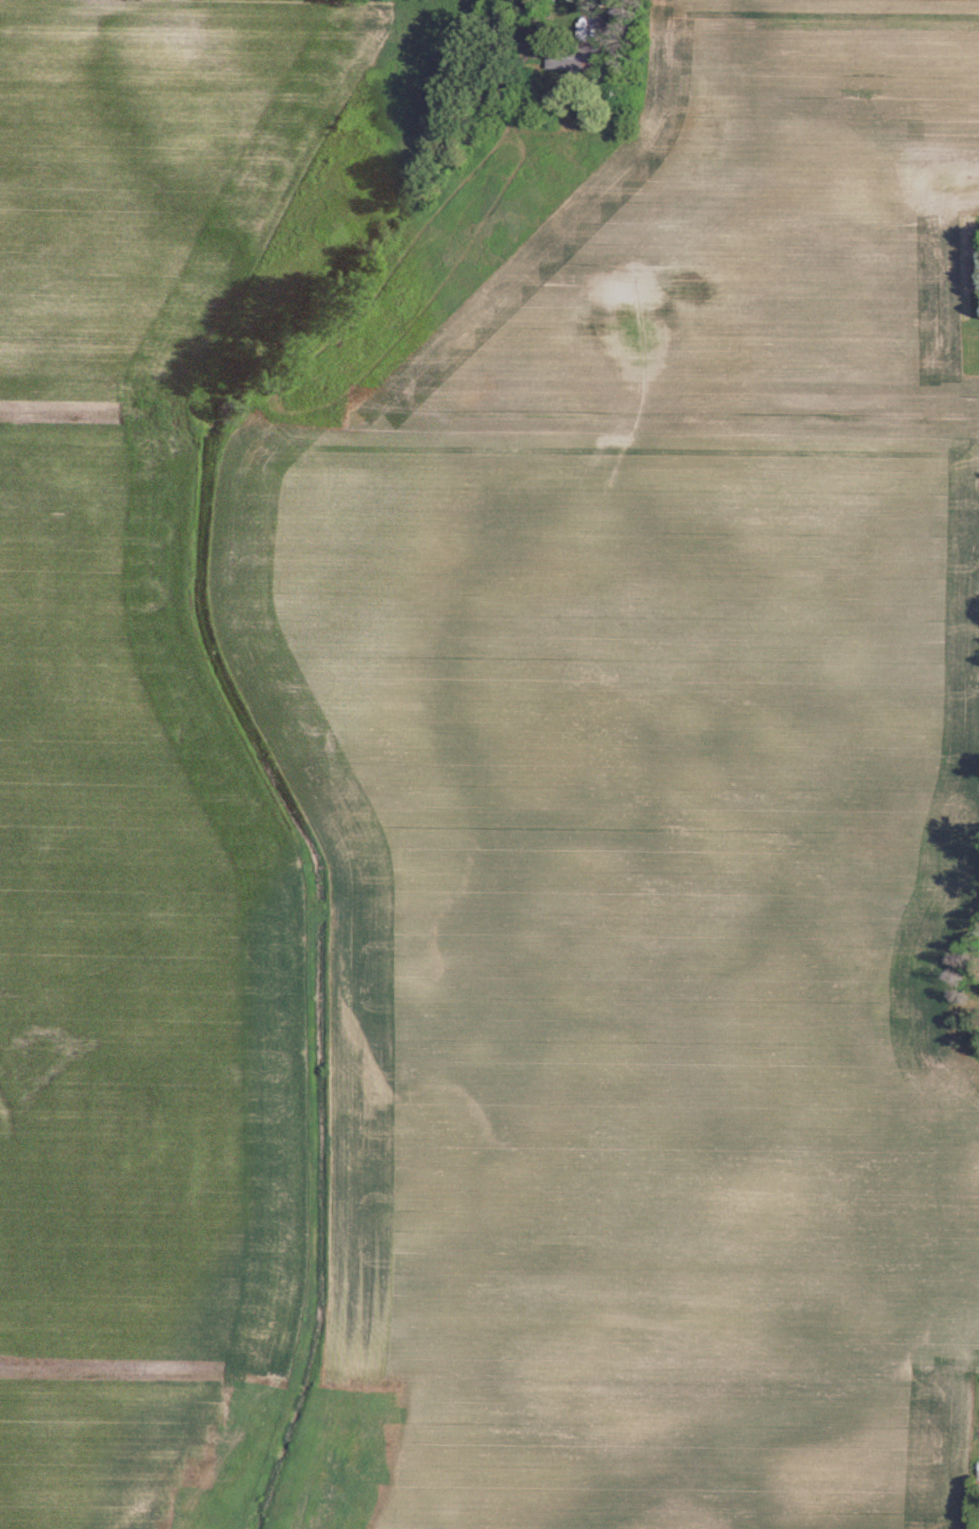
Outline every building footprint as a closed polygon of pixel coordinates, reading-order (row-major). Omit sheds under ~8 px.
[(602,47),(550,47),(550,71),(602,71),(602,47)]
